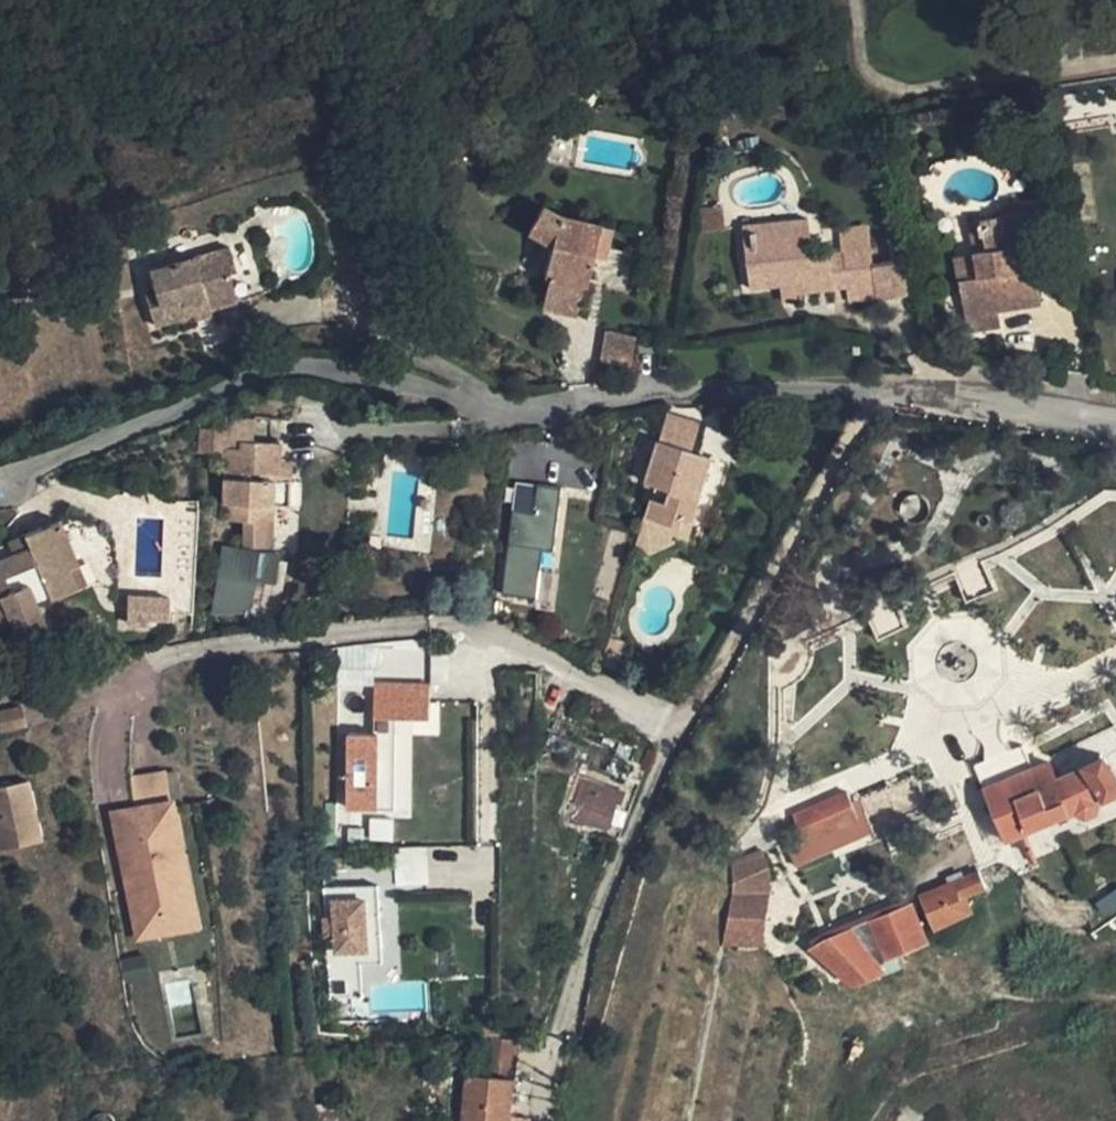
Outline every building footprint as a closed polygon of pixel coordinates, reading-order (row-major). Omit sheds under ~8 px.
[(1115,112),(1115,88),(1060,93),(1062,117),(1115,112)] [(541,307),(577,316),(584,284),(589,285),(595,257),(598,245),(608,248),(613,227),(561,214),(543,205),(528,232),(552,245),(544,275),(549,276),(541,307)] [(998,311),(1042,304),(1038,280),(1036,271),(1022,273),(1020,262),(1044,258),(1036,210),(981,220),(987,251),(976,253),(980,280),(959,283),(962,296),(969,295),(973,318),(966,319),(968,332),(1001,326),(998,311)] [(809,219),(743,227),(751,289),(794,284),(795,294),(846,288),(876,285),(873,264),(869,226),(840,229),(843,254),(813,258),(809,219)] [(987,251),(981,220),(970,222),(976,253),(987,251)] [(605,259),(608,248),(598,245),(595,257),(605,259)] [(154,326),(237,301),(229,272),(236,270),(229,246),(150,270),(156,291),(145,295),(154,326)] [(980,280),(976,253),(955,258),(959,283),(980,280)] [(1048,279),(1044,258),(1020,262),(1022,273),(1036,271),(1038,280),(1048,279)] [(905,260),(873,264),(878,299),(909,296),(905,260)] [(796,301),(795,294),(794,284),(780,285),(782,303),(796,301)] [(878,299),(876,285),(846,288),(848,303),(878,299)] [(969,295),(962,296),(966,319),(973,318),(969,295)] [(600,360),(631,366),(637,336),(605,330),(600,360)] [(864,355),(863,346),(855,346),(855,355),(864,355)] [(668,413),(659,443),(692,453),(701,422),(668,413)] [(227,415),(226,428),(226,447),(241,448),(241,440),(252,441),(253,417),(227,415)] [(202,427),(201,453),(225,454),(223,521),(245,522),(244,547),(271,548),(273,505),(274,479),(291,480),(291,460),(280,459),(280,442),(241,440),(241,448),(226,447),(226,428),(202,427)] [(692,523),(699,500),(711,459),(692,453),(659,443),(647,484),(655,486),(646,518),(680,528),(682,520),(692,523)] [(290,506),(291,480),(274,479),(273,505),(290,506)] [(561,488),(539,487),(537,516),(513,514),(507,588),(542,590),(545,544),(556,545),(561,488)] [(682,520),(680,528),(646,518),(635,552),(650,556),(676,545),(690,538),(695,524),(682,520)] [(47,626),(38,605),(77,589),(69,569),(78,565),(60,521),(27,534),(32,547),(13,555),(0,560),(0,627),(11,622),(18,638),(47,626)] [(8,542),(13,555),(32,547),(27,534),(8,542)] [(276,553),(225,553),(218,613),(252,611),(257,580),(272,581),(276,553)] [(954,568),(966,596),(986,587),(974,559),(954,568)] [(69,569),(77,589),(86,585),(78,565),(69,569)] [(169,597),(127,596),(127,622),(168,623),(169,597)] [(419,679),(418,645),(337,646),(338,681),(419,679)] [(430,687),(375,686),(374,720),(429,720),(430,687)] [(26,725),(21,706),(0,712),(0,732),(26,725)] [(395,736),(348,736),(347,811),(394,811),(395,736)] [(990,788),(985,790),(1007,841),(1114,794),(1100,761),(1055,781),(1047,763),(1032,770),(1023,751),(982,769),(990,788)] [(132,889),(141,933),(167,928),(165,917),(190,912),(178,853),(181,853),(165,772),(129,779),(150,886),(132,889)] [(570,819),(609,832),(618,804),(622,805),(626,793),(582,778),(574,804),(575,804),(570,819)] [(4,849),(44,841),(31,781),(0,788),(0,830),(4,849)] [(847,792),(797,814),(797,869),(874,834),(847,792)] [(150,886),(136,814),(118,817),(132,889),(150,886)] [(424,888),(428,857),(399,853),(395,884),(424,888)] [(773,858),(736,853),(722,943),(759,949),(773,858)] [(976,870),(921,893),(936,928),(964,916),(958,902),(985,891),(976,870)] [(378,886),(323,889),(328,967),(361,965),(383,964),(378,886)] [(902,901),(862,918),(877,953),(917,936),(902,901)] [(165,917),(167,928),(192,923),(190,912),(165,917)] [(836,929),(806,948),(850,985),(877,963),(836,929)] [(145,956),(124,960),(128,983),(150,979),(145,956)] [(361,965),(328,967),(330,1000),(363,998),(361,965)] [(500,1006),(500,1024),(513,1024),(513,1006),(500,1006)] [(467,1075),(462,1120),(511,1120),(512,1117),(519,1041),(492,1039),(488,1077),(467,1075)]
